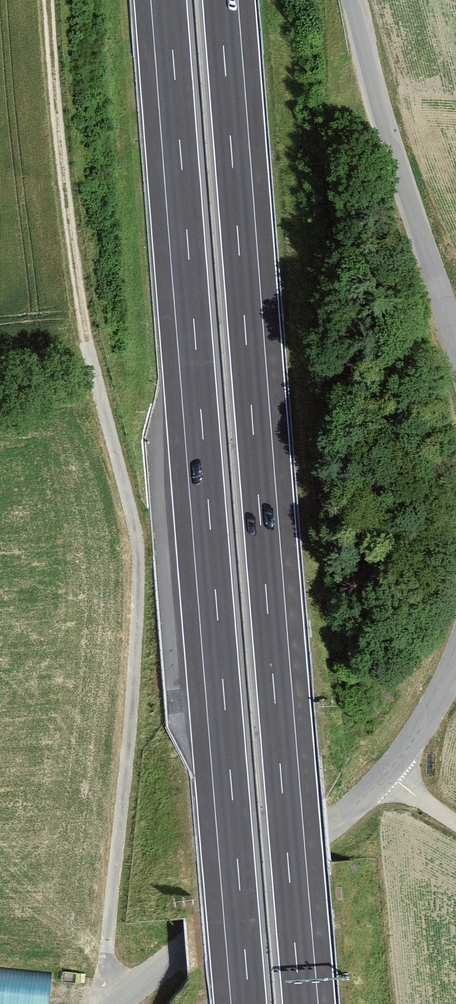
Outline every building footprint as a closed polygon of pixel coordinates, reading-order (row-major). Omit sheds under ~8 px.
[(0,967),(0,1003),(49,1003),(51,970),(0,967)]
